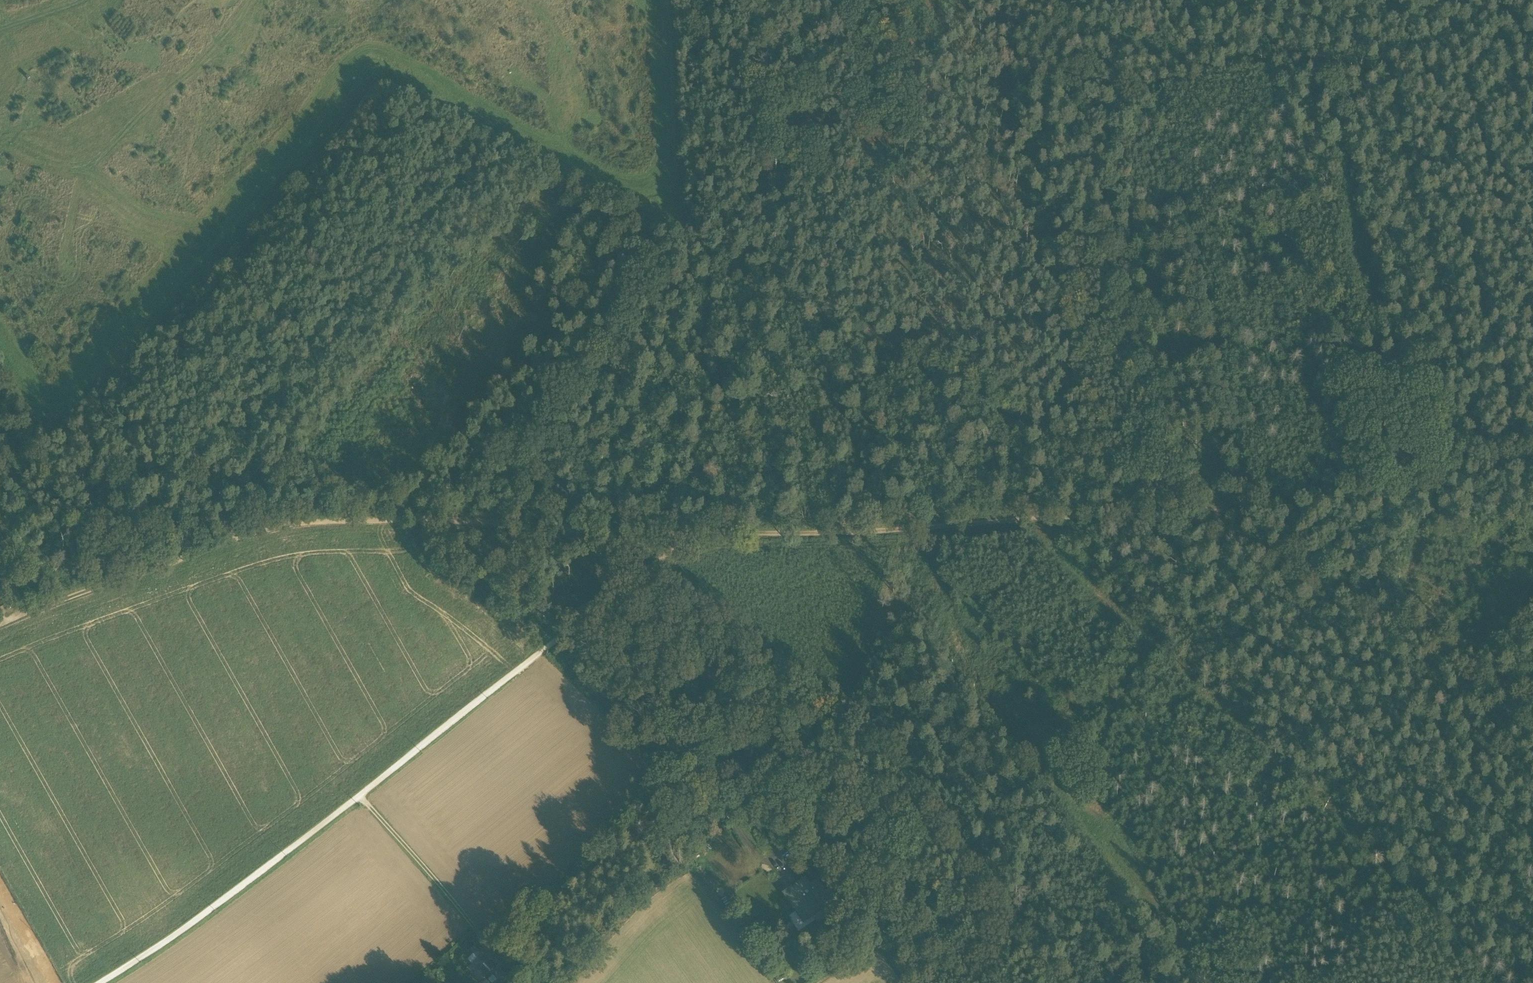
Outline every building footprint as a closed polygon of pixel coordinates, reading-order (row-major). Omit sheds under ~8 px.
[(803,906),(811,917),(824,908),(824,907),(823,906),(830,901),(824,893),(816,882),(809,887),(805,881),(785,895),(796,911),(803,906)] [(824,893),(830,901),(840,894),(834,886),(824,893)] [(804,922),(811,917),(803,906),(796,911),(804,922)] [(466,969),(479,982),(491,971),(494,967),(482,954),(477,959),(471,964),(466,969)] [(467,960),(471,964),(477,959),(473,955),(467,960)] [(491,971),(497,978),(510,966),(503,959),(494,967),(491,971)]
